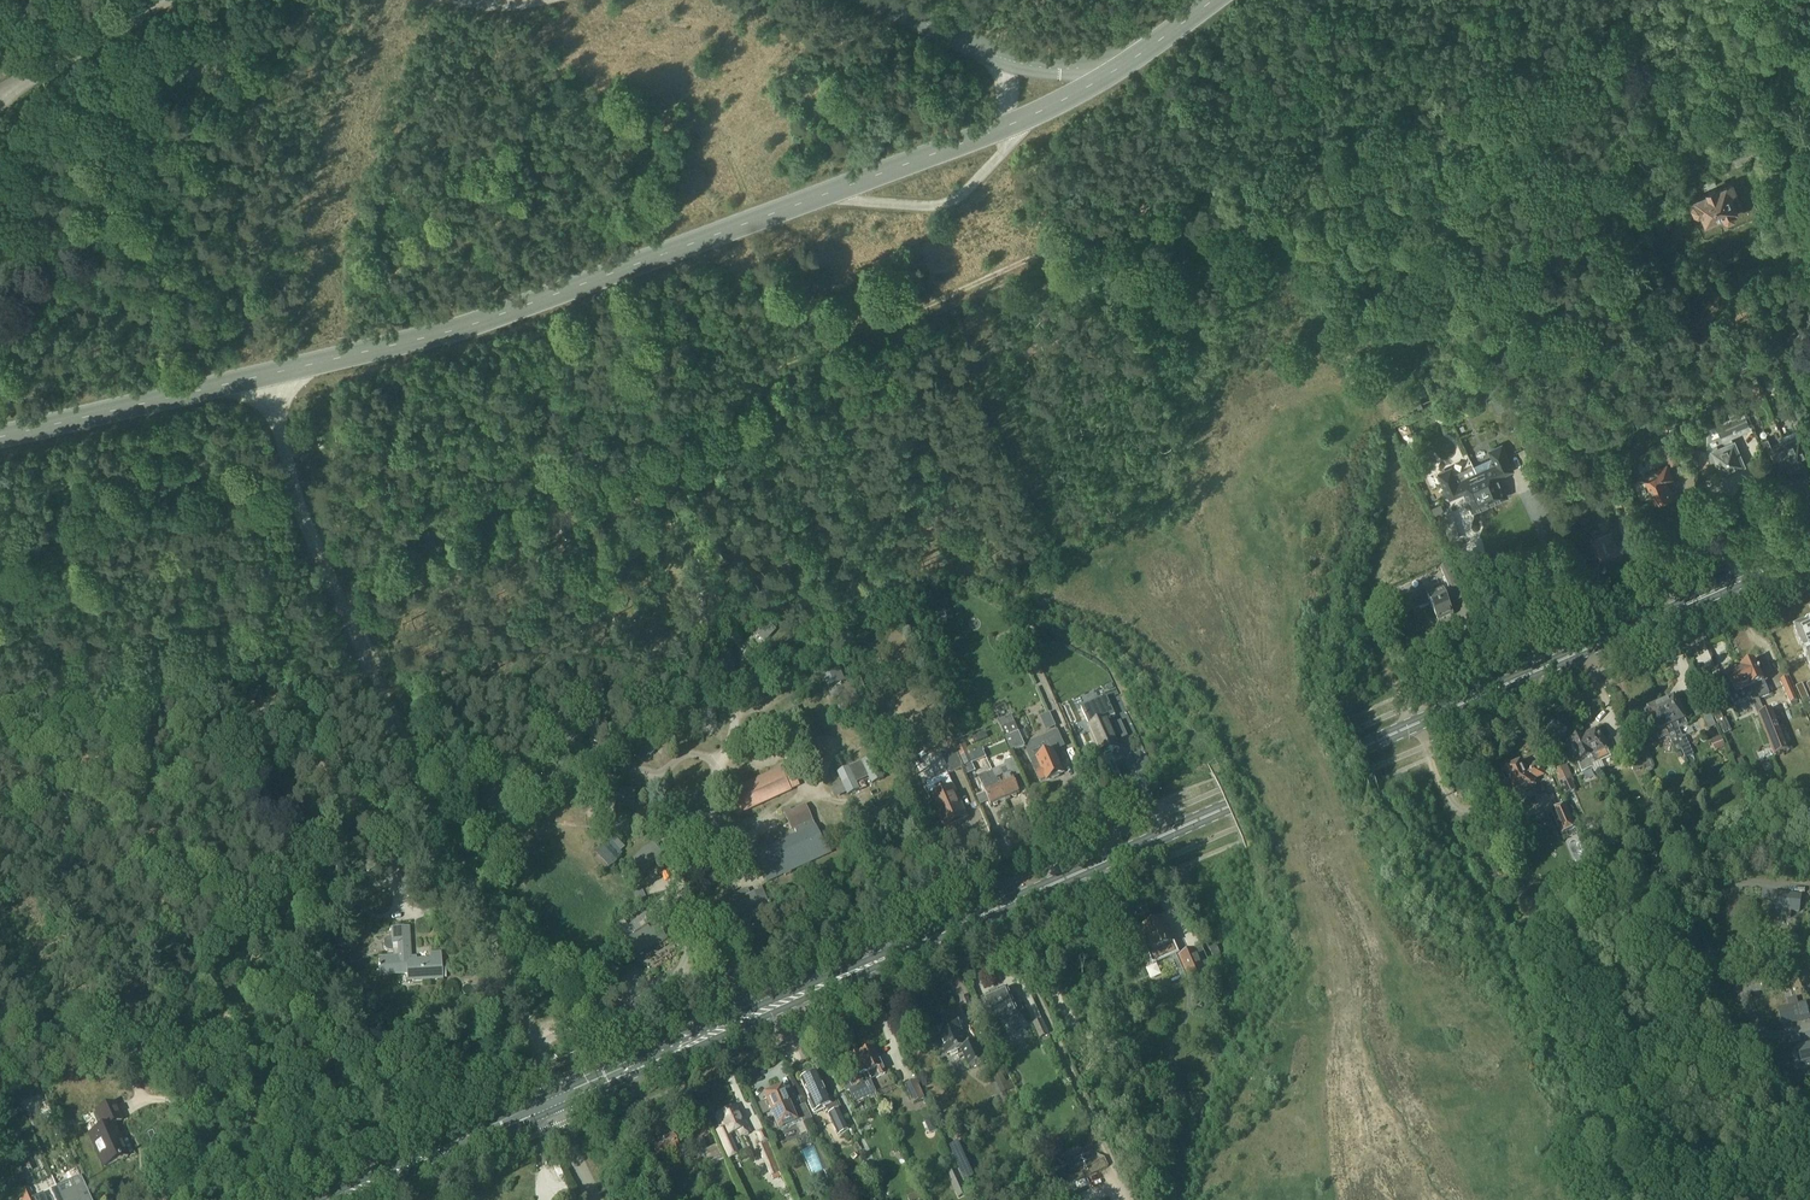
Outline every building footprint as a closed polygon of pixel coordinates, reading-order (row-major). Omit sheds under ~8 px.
[(1732,210),(1740,207),(1731,184),(1715,191),(1714,188),(1707,191),(1709,194),(1695,199),(1696,201),(1694,202),(1692,206),(1694,210),(1698,212),(1700,211),(1704,221),(1723,214),(1724,217),(1727,218),(1731,217),(1733,213),(1732,210)] [(1689,383),(1692,389),(1690,389),(1692,395),(1703,390),(1701,385),(1698,379),(1689,383)] [(1499,397),(1494,385),(1484,389),(1489,401),(1499,397)] [(1713,451),(1723,473),(1743,464),(1731,436),(1750,428),(1738,400),(1727,405),(1732,418),(1717,425),(1726,446),(1713,451)] [(1444,408),(1437,411),(1440,418),(1447,414),(1444,408)] [(1657,417),(1662,430),(1672,426),(1667,413),(1657,417)] [(1609,431),(1604,420),(1596,423),(1602,434),(1609,431)] [(1795,468),(1801,465),(1802,468),(1809,464),(1802,444),(1809,441),(1800,420),(1792,423),(1795,431),(1782,437),(1795,468)] [(1795,468),(1782,437),(1784,442),(1771,448),(1768,439),(1760,442),(1767,459),(1774,456),(1782,476),(1790,473),(1789,470),(1795,468)] [(1664,448),(1672,465),(1687,457),(1680,441),(1664,448)] [(1494,458),(1474,467),(1490,502),(1507,494),(1499,478),(1504,475),(1514,471),(1512,466),(1502,445),(1490,450),(1493,456),(1494,458)] [(1417,475),(1425,472),(1421,464),(1418,466),(1417,464),(1413,466),(1414,468),(1417,475)] [(1672,476),(1667,465),(1645,474),(1656,501),(1671,494),(1664,480),(1672,476)] [(1451,468),(1440,473),(1450,494),(1452,499),(1456,497),(1466,492),(1474,509),(1490,502),(1474,467),(1458,474),(1456,474),(1454,474),(1451,468)] [(1628,500),(1619,485),(1609,489),(1616,505),(1628,500)] [(1444,511),(1441,504),(1433,508),(1436,515),(1444,511)] [(1609,518),(1608,519),(1599,523),(1603,532),(1592,537),(1593,539),(1591,540),(1597,553),(1599,552),(1601,557),(1602,557),(1605,559),(1613,555),(1614,552),(1613,552),(1622,548),(1615,532),(1618,530),(1615,524),(1613,525),(1609,518)] [(681,520),(678,524),(675,523),(668,535),(683,544),(693,528),(681,520)] [(640,550),(630,533),(617,540),(620,544),(616,546),(623,559),(640,550)] [(700,561),(708,571),(724,560),(717,549),(715,551),(712,548),(706,552),(708,555),(700,561)] [(549,559),(547,573),(552,574),(551,577),(565,579),(568,562),(549,559)] [(1450,591),(1463,586),(1464,585),(1454,562),(1440,569),(1450,591)] [(762,591),(750,584),(748,588),(744,586),(738,599),(753,608),(762,591)] [(709,585),(704,600),(720,605),(725,590),(709,585)] [(1416,596),(1409,599),(1414,611),(1429,605),(1437,623),(1453,616),(1443,592),(1432,597),(1428,590),(1416,595),(1416,596)] [(752,633),(764,644),(775,632),(763,621),(752,633)] [(1802,651),(1802,652),(1807,663),(1809,670),(1809,625),(1804,627),(1804,628),(1794,632),(1802,651)] [(730,664),(731,654),(717,653),(715,674),(729,675),(730,672),(733,672),(734,664),(730,664)] [(1753,663),(1740,668),(1752,695),(1756,705),(1753,706),(1756,712),(1769,745),(1775,758),(1789,752),(1773,710),(1765,714),(1759,700),(1769,696),(1766,689),(1764,684),(1767,682),(1763,673),(1760,675),(1755,662),(1753,663)] [(1730,686),(1725,687),(1726,688),(1730,698),(1734,707),(1748,701),(1750,707),(1753,705),(1753,706),(1756,705),(1752,695),(1740,668),(1739,669),(1739,671),(1726,677),(1730,686)] [(557,677),(558,682),(554,683),(556,697),(575,694),(571,675),(557,677)] [(675,692),(671,677),(651,684),(656,698),(675,692)] [(1790,678),(1780,682),(1785,693),(1790,705),(1800,701),(1799,700),(1798,698),(1795,689),(1790,678)] [(839,718),(863,709),(853,684),(829,693),(839,718)] [(1081,708),(1090,729),(1094,738),(1092,738),(1097,749),(1098,748),(1102,758),(1118,751),(1114,741),(1115,740),(1106,720),(1115,716),(1107,697),(1081,708)] [(1676,698),(1662,705),(1682,750),(1680,751),(1684,760),(1693,757),(1684,737),(1682,738),(1679,731),(1688,727),(1685,719),(1687,718),(1684,712),(1682,713),(1676,698)] [(1696,718),(1710,713),(1705,701),(1691,706),(1696,718)] [(1682,750),(1662,705),(1646,711),(1653,726),(1650,727),(1653,733),(1655,732),(1660,742),(1669,738),(1675,753),(1680,751),(1682,750)] [(1717,723),(1723,720),(1718,709),(1712,712),(1717,723)] [(818,761),(796,710),(783,716),(783,717),(779,718),(785,731),(790,729),(806,766),(818,761)] [(691,714),(694,728),(714,724),(711,711),(691,714)] [(1710,713),(1703,717),(1709,731),(1716,727),(1710,713)] [(538,722),(528,719),(525,732),(544,737),(547,725),(545,724),(546,720),(539,718),(538,722)] [(1025,749),(1018,734),(1011,718),(997,724),(1011,755),(1025,749)] [(607,741),(605,721),(591,723),(591,728),(588,728),(589,742),(607,741)] [(656,751),(654,750),(661,743),(648,732),(636,745),(650,757),(656,751)] [(1031,744),(1027,753),(1035,771),(1036,771),(1040,781),(1047,778),(1048,781),(1052,779),(1052,781),(1059,778),(1058,776),(1062,775),(1052,753),(1064,747),(1057,732),(1031,744)] [(1591,735),(1584,739),(1596,765),(1611,758),(1604,743),(1603,744),(1598,733),(1597,733),(1596,732),(1591,734),(1591,735)] [(986,734),(973,739),(975,744),(988,739),(986,734)] [(1570,743),(1570,744),(1569,744),(1575,757),(1573,758),(1576,764),(1577,763),(1582,774),(1592,769),(1591,767),(1596,765),(1584,739),(1583,738),(1574,742),(1573,742),(1570,743)] [(1711,742),(1715,751),(1726,747),(1721,738),(1711,742)] [(952,742),(939,749),(951,775),(964,769),(952,742)] [(1651,759),(1643,743),(1636,746),(1644,762),(1651,759)] [(964,767),(973,763),(970,756),(970,754),(966,745),(957,749),(964,767)] [(1096,752),(1093,746),(1079,752),(1082,759),(1096,752)] [(1634,747),(1626,750),(1632,765),(1640,762),(1640,761),(1634,747)] [(982,749),(970,754),(970,756),(973,763),(986,758),(982,749)] [(557,756),(556,761),(552,760),(550,775),(568,778),(571,759),(557,756)] [(874,758),(838,774),(848,796),(859,791),(855,782),(868,776),(872,785),(884,780),(874,758)] [(1742,759),(1735,762),(1739,772),(1746,769),(1742,759)] [(1019,796),(1012,780),(1019,777),(1012,761),(1005,764),(1009,773),(1001,776),(1000,772),(993,774),(993,773),(992,773),(995,780),(1005,802),(1019,796)] [(1640,762),(1632,765),(1635,772),(1643,769),(1640,762)] [(1521,764),(1503,772),(1504,775),(1502,776),(1505,783),(1500,785),(1506,798),(1511,796),(1510,796),(1531,787),(1529,783),(1544,776),(1539,763),(1523,770),(1521,764)] [(731,801),(726,803),(729,809),(733,807),(737,814),(790,791),(789,790),(797,786),(789,768),(781,771),(781,770),(727,794),(731,801)] [(987,775),(985,775),(978,778),(991,808),(1005,802),(995,780),(992,773),(987,775)] [(941,826),(944,825),(946,831),(964,823),(962,817),(963,816),(946,777),(924,786),(941,826)] [(1570,778),(1559,783),(1558,784),(1564,796),(1576,791),(1570,778)] [(574,799),(585,805),(586,803),(589,805),(593,799),(590,797),(595,788),(584,782),(574,799)] [(466,786),(464,798),(477,800),(478,787),(466,786)] [(618,809),(632,811),(634,792),(615,790),(613,805),(618,806),(618,809)] [(1567,805),(1552,811),(1562,834),(1576,827),(1567,805)] [(798,836),(754,855),(758,863),(756,864),(758,867),(759,866),(766,883),(783,875),(784,877),(790,875),(790,872),(829,855),(826,848),(824,849),(821,844),(827,841),(825,836),(819,838),(805,807),(790,814),(789,811),(783,813),(791,830),(794,829),(798,836)] [(620,853),(613,845),(609,840),(595,854),(610,869),(621,859),(620,857),(622,855),(620,853)] [(654,865),(662,860),(663,859),(653,844),(643,849),(628,864),(622,861),(617,871),(621,874),(629,878),(627,883),(635,887),(638,883),(640,884),(645,874),(654,865)] [(338,854),(336,849),(335,846),(315,854),(317,859),(318,862),(338,854)] [(1662,858),(1642,866),(1646,874),(1665,865),(1662,858)] [(1588,879),(1595,876),(1591,864),(1583,868),(1588,879)] [(1646,874),(1642,866),(1615,878),(1618,886),(1646,874)] [(413,876),(400,883),(408,899),(421,893),(413,876)] [(638,906),(647,902),(641,887),(632,891),(638,906)] [(717,917),(710,919),(715,933),(722,930),(723,933),(741,925),(742,927),(744,928),(747,928),(748,927),(750,925),(750,923),(750,921),(754,920),(770,913),(768,908),(769,908),(769,906),(774,904),(768,889),(762,892),(760,888),(756,890),(757,894),(750,897),(747,890),(737,894),(741,905),(725,911),(722,905),(714,908),(716,915),(717,917)] [(1782,911),(1781,917),(1790,918),(1791,912),(1799,913),(1801,896),(1777,893),(1775,910),(1782,911)] [(1559,898),(1563,906),(1570,903),(1566,895),(1559,898)] [(1732,918),(1752,914),(1750,902),(1745,903),(1744,902),(1733,904),(1733,905),(1730,906),(1732,918)] [(644,916),(627,927),(633,936),(645,927),(649,925),(647,922),(644,916)] [(670,936),(669,934),(670,933),(664,923),(658,928),(665,940),(670,936)] [(1148,941),(1142,943),(1153,966),(1172,957),(1179,954),(1175,944),(1172,936),(1168,938),(1162,924),(1153,928),(1150,926),(1146,928),(1145,932),(1144,932),(1148,941)] [(658,928),(657,927),(648,933),(646,930),(632,938),(629,933),(622,937),(635,959),(658,945),(659,947),(667,942),(665,940),(658,928)] [(397,957),(378,958),(380,977),(398,976),(397,968),(405,967),(405,963),(403,963),(403,958),(410,958),(408,928),(391,929),(391,938),(390,938),(387,939),(384,942),(385,949),(387,951),(390,952),(393,952),(397,952),(397,957)] [(1217,947),(1209,950),(1213,959),(1220,955),(1217,947)] [(1179,956),(1178,956),(1188,979),(1188,980),(1190,979),(1205,972),(1195,951),(1194,949),(1180,955),(1179,956)] [(405,967),(397,968),(398,976),(406,975),(406,983),(442,981),(440,954),(430,954),(430,960),(416,961),(416,958),(410,958),(403,958),(403,963),(405,963),(405,967)] [(1007,991),(983,1001),(994,1028),(1018,1017),(1015,1008),(1020,1006),(1016,997),(1011,1000),(1007,991)] [(1786,1025),(1809,1019),(1805,1003),(1798,1005),(1796,999),(1787,1001),(1789,1007),(1782,1009),(1786,1025)] [(976,1043),(968,1046),(968,1047),(961,1031),(962,1031),(958,1022),(957,1023),(953,1014),(932,1024),(947,1057),(961,1051),(969,1070),(985,1063),(976,1043)] [(1033,1024),(1040,1040),(1049,1036),(1042,1020),(1033,1024)] [(873,1050),(858,1057),(869,1082),(870,1081),(878,1078),(878,1079),(884,1076),(873,1050)] [(849,1074),(839,1078),(845,1092),(848,1091),(853,1104),(861,1100),(868,1097),(875,1094),(870,1081),(869,1082),(858,1057),(845,1063),(849,1074)] [(828,1115),(827,1115),(837,1137),(847,1133),(835,1102),(834,1103),(828,1105),(826,1100),(816,1074),(800,1080),(809,1102),(807,1103),(812,1115),(825,1109),(828,1115)] [(905,1087),(913,1105),(925,1100),(916,1081),(905,1087)] [(805,1105),(789,1112),(780,1092),(764,1099),(778,1132),(795,1125),(794,1123),(801,1120),(802,1124),(811,1120),(805,1105)] [(104,1129),(90,1135),(104,1168),(127,1158),(119,1139),(118,1139),(115,1132),(116,1132),(113,1126),(121,1122),(114,1104),(97,1112),(104,1129)] [(735,1109),(718,1116),(724,1130),(717,1133),(728,1159),(736,1155),(728,1136),(737,1132),(740,1137),(749,1133),(743,1120),(740,1121),(735,1109)] [(763,1130),(755,1133),(760,1146),(768,1143),(769,1142),(763,1130)] [(650,1148),(656,1162),(678,1153),(671,1138),(650,1148)] [(724,1161),(717,1145),(708,1150),(703,1139),(686,1147),(691,1158),(698,1155),(699,1158),(705,1155),(710,1167),(724,1161)] [(1084,1164),(1078,1149),(1063,1155),(1070,1170),(1084,1164)] [(772,1153),(762,1157),(766,1167),(776,1163),(772,1153)] [(947,1176),(958,1199),(968,1195),(957,1171),(947,1176)] [(56,1187),(62,1199),(91,1199),(81,1176),(56,1187)] [(841,1185),(846,1183),(843,1176),(838,1179),(841,1185)] [(20,1191),(24,1199),(33,1199),(27,1188),(20,1191)]
